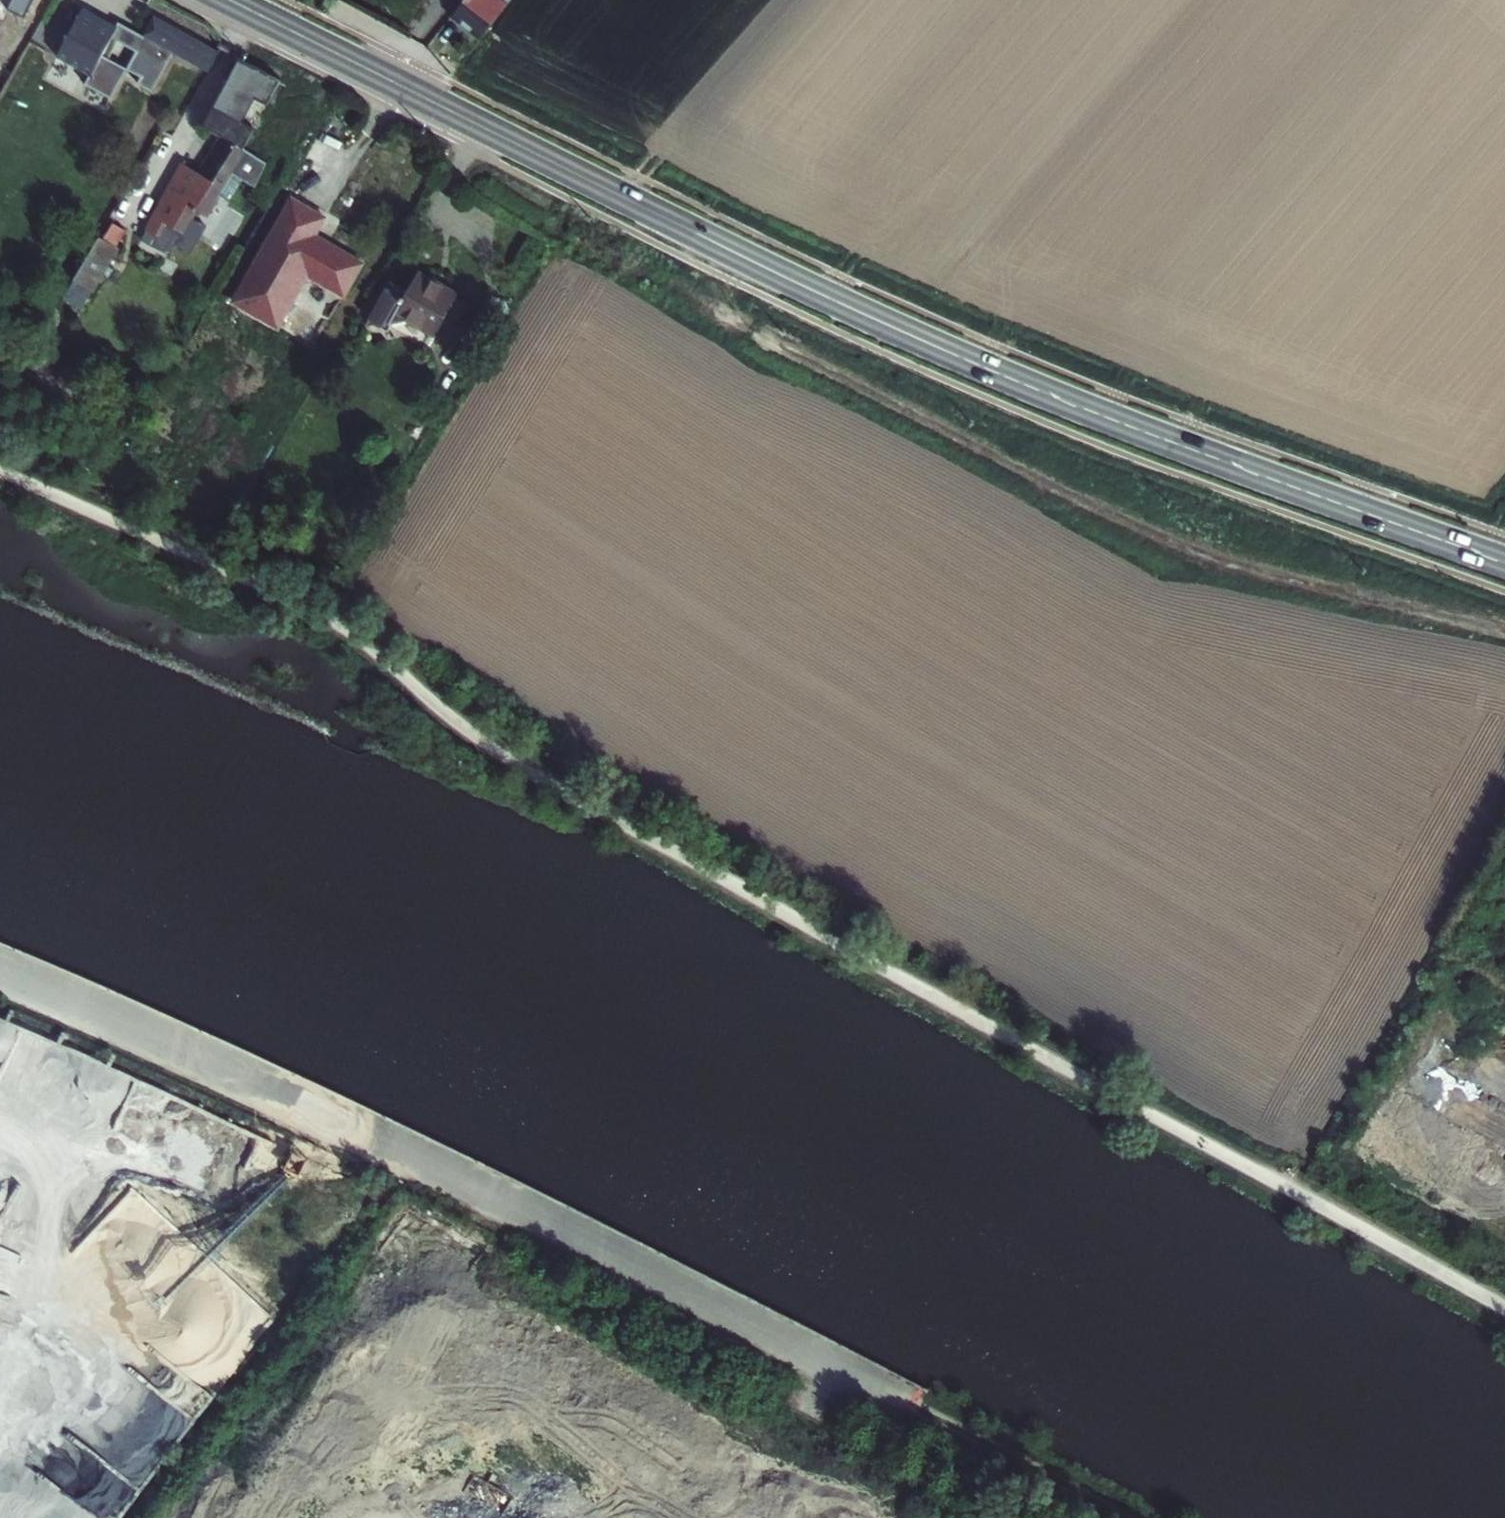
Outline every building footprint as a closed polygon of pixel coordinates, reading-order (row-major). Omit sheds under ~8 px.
[(469,4),(497,26),(518,0),(472,0),(469,4)] [(93,7),(84,22),(99,30),(107,15),(93,7)] [(218,65),(229,47),(165,9),(154,28),(218,65)] [(143,96),(169,50),(107,15),(99,30),(84,22),(71,46),(126,78),(122,84),(143,96)] [(275,57),(253,43),(214,116),(250,141),(258,127),(241,116),(275,57)] [(250,141),(214,116),(178,187),(203,202),(213,208),(254,144),(250,141)] [(274,159),(262,151),(249,171),(263,180),(274,159)] [(178,187),(158,225),(169,232),(179,215),(191,223),(203,202),(178,187)] [(334,217),(298,197),(238,304),(287,331),(316,280),(352,300),(372,264),(323,237),(334,217)] [(87,311),(117,248),(95,237),(65,300),(87,311)] [(467,288),(428,266),(417,283),(400,273),(378,311),(395,321),(405,305),(444,327),(454,310),(467,288)] [(467,288),(454,310),(461,315),(481,297),(467,288)]
